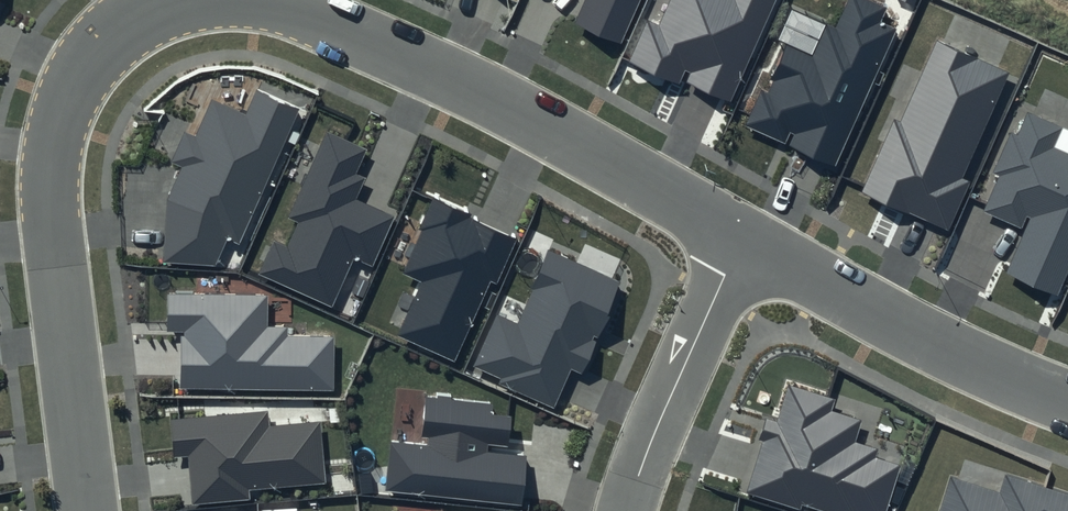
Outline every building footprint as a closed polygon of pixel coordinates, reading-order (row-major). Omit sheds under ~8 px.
[(575,24),(622,45),(642,0),(585,0),(575,24)] [(659,24),(648,19),(629,61),(678,83),(680,78),(731,100),(776,0),(670,0),(659,24)] [(835,29),(826,25),(813,56),(784,43),(769,79),(774,81),(768,93),(761,90),(745,126),(836,166),(897,27),(882,20),(888,7),(873,0),(847,0),(835,29)] [(1009,73),(937,41),(901,122),(894,119),(861,193),(948,232),(970,183),(961,179),(1009,73)] [(299,108),(256,89),(245,115),(212,101),(195,137),(184,132),(171,162),(182,166),(167,200),(163,263),(217,266),(227,239),(241,245),(299,108)] [(1053,148),(1062,126),(1029,112),(1018,137),(1011,133),(993,173),(999,175),(983,212),(1021,228),(1026,217),(1030,218),(1005,274),(1058,297),(1067,275),(1067,155),(1053,148)] [(367,150),(328,132),(289,218),(298,223),(287,248),(273,242),(258,274),(333,307),(355,258),(374,267),(397,215),(358,198),(367,178),(357,173),(367,150)] [(519,237),(434,199),(401,271),(424,281),(399,335),(455,360),(490,281),(498,285),(519,237)] [(622,283),(549,250),(517,321),(497,312),(472,366),(501,379),(499,383),(554,408),(571,371),(580,375),(622,283)] [(268,297),(168,295),(167,330),(183,331),(182,387),(334,390),(335,335),(286,334),(286,326),(267,325),(268,297)] [(789,386),(777,422),(770,420),(747,493),(800,510),(802,506),(818,510),(887,510),(902,466),(874,457),(876,450),(854,443),(861,421),(830,411),(834,400),(789,386)] [(492,404),(429,397),(424,443),(391,440),(386,492),(523,506),(528,456),(488,452),(489,445),(509,447),(512,417),(491,415),(492,404)] [(266,411),(171,420),(174,457),(187,456),(191,505),(250,500),(250,490),(325,483),(320,423),(268,428),(266,411)] [(1004,473),(999,491),(951,475),(939,510),(1067,510),(1067,494),(1004,473)]
